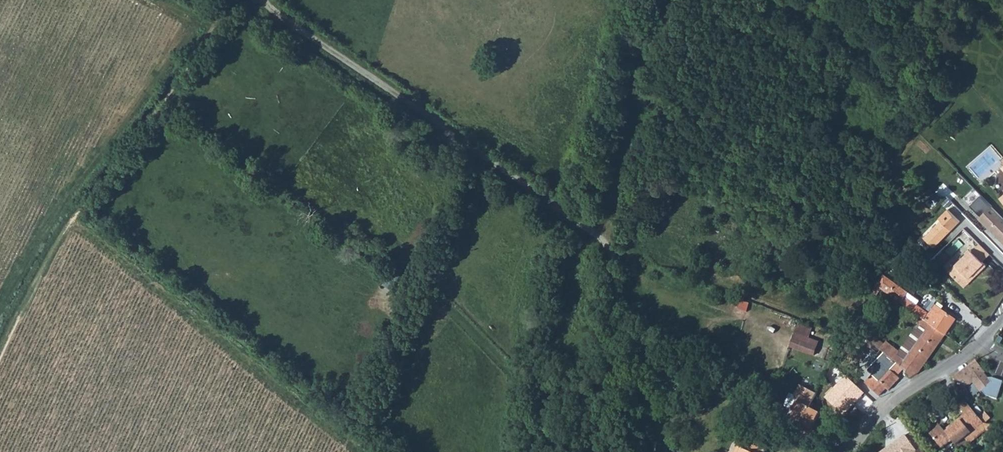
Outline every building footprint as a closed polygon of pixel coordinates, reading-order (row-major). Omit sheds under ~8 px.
[(980,220),(1002,243),(1002,218),(982,198),(972,208),(983,218),(980,220)] [(960,222),(948,210),(940,219),(942,221),(925,238),(934,248),(960,222)] [(971,250),(949,272),(963,285),(976,271),(979,274),(987,266),(983,262),(990,255),(980,245),(972,252),(971,250)] [(900,258),(902,261),(910,252),(908,250),(900,258)] [(910,252),(902,261),(908,267),(917,259),(910,252)] [(976,271),(963,285),(965,287),(979,274),(976,271)] [(881,289),(901,303),(921,318),(926,321),(944,334),(954,319),(942,311),(945,306),(939,302),(930,316),(928,315),(929,314),(918,307),(921,302),(884,276),(876,286),(881,289)] [(876,286),(869,298),(874,301),(881,289),(876,286)] [(742,301),(739,309),(747,312),(750,304),(742,301)] [(921,318),(917,323),(920,326),(922,327),(926,321),(921,318)] [(886,342),(880,350),(881,351),(894,360),(903,370),(911,378),(920,372),(945,335),(944,334),(926,321),(922,327),(920,326),(900,353),(886,342)] [(798,325),(795,334),(809,339),(812,330),(798,325)] [(795,334),(792,343),(806,348),(804,352),(814,355),(819,342),(809,339),(795,334)] [(792,343),(791,347),(804,352),(806,348),(792,343)] [(880,350),(875,346),(872,349),(879,354),(881,351),(880,350)] [(903,370),(894,360),(887,366),(883,363),(880,367),(876,363),(868,372),(872,376),(865,384),(879,396),(886,388),(889,390),(900,379),(897,376),(903,370)] [(976,361),(954,379),(963,391),(973,383),(981,392),(982,391),(986,395),(997,400),(1002,386),(1002,380),(993,376),(990,379),(985,373),(976,361)] [(958,406),(965,415),(972,409),(965,401),(958,406)] [(784,426),(799,434),(802,427),(811,431),(814,424),(819,413),(795,402),(791,411),(794,413),(792,419),(787,421),(784,426)] [(980,418),(972,409),(965,415),(945,431),(940,426),(931,434),(943,449),(953,441),(957,446),(967,437),(984,424),(980,418)] [(984,424),(990,419),(985,414),(980,418),(984,424)] [(802,427),(799,434),(813,440),(817,433),(813,431),(816,425),(814,424),(811,431),(802,427)] [(984,424),(967,437),(971,443),(986,431),(1000,434),(1001,427),(984,424)] [(908,434),(900,441),(902,443),(893,450),(891,448),(887,451),(921,451),(919,450),(920,449),(908,434)] [(768,446),(746,436),(739,451),(765,451),(768,446)] [(902,443),(900,441),(891,448),(893,450),(902,443)] [(943,449),(945,451),(961,451),(957,446),(953,441),(943,449)]
